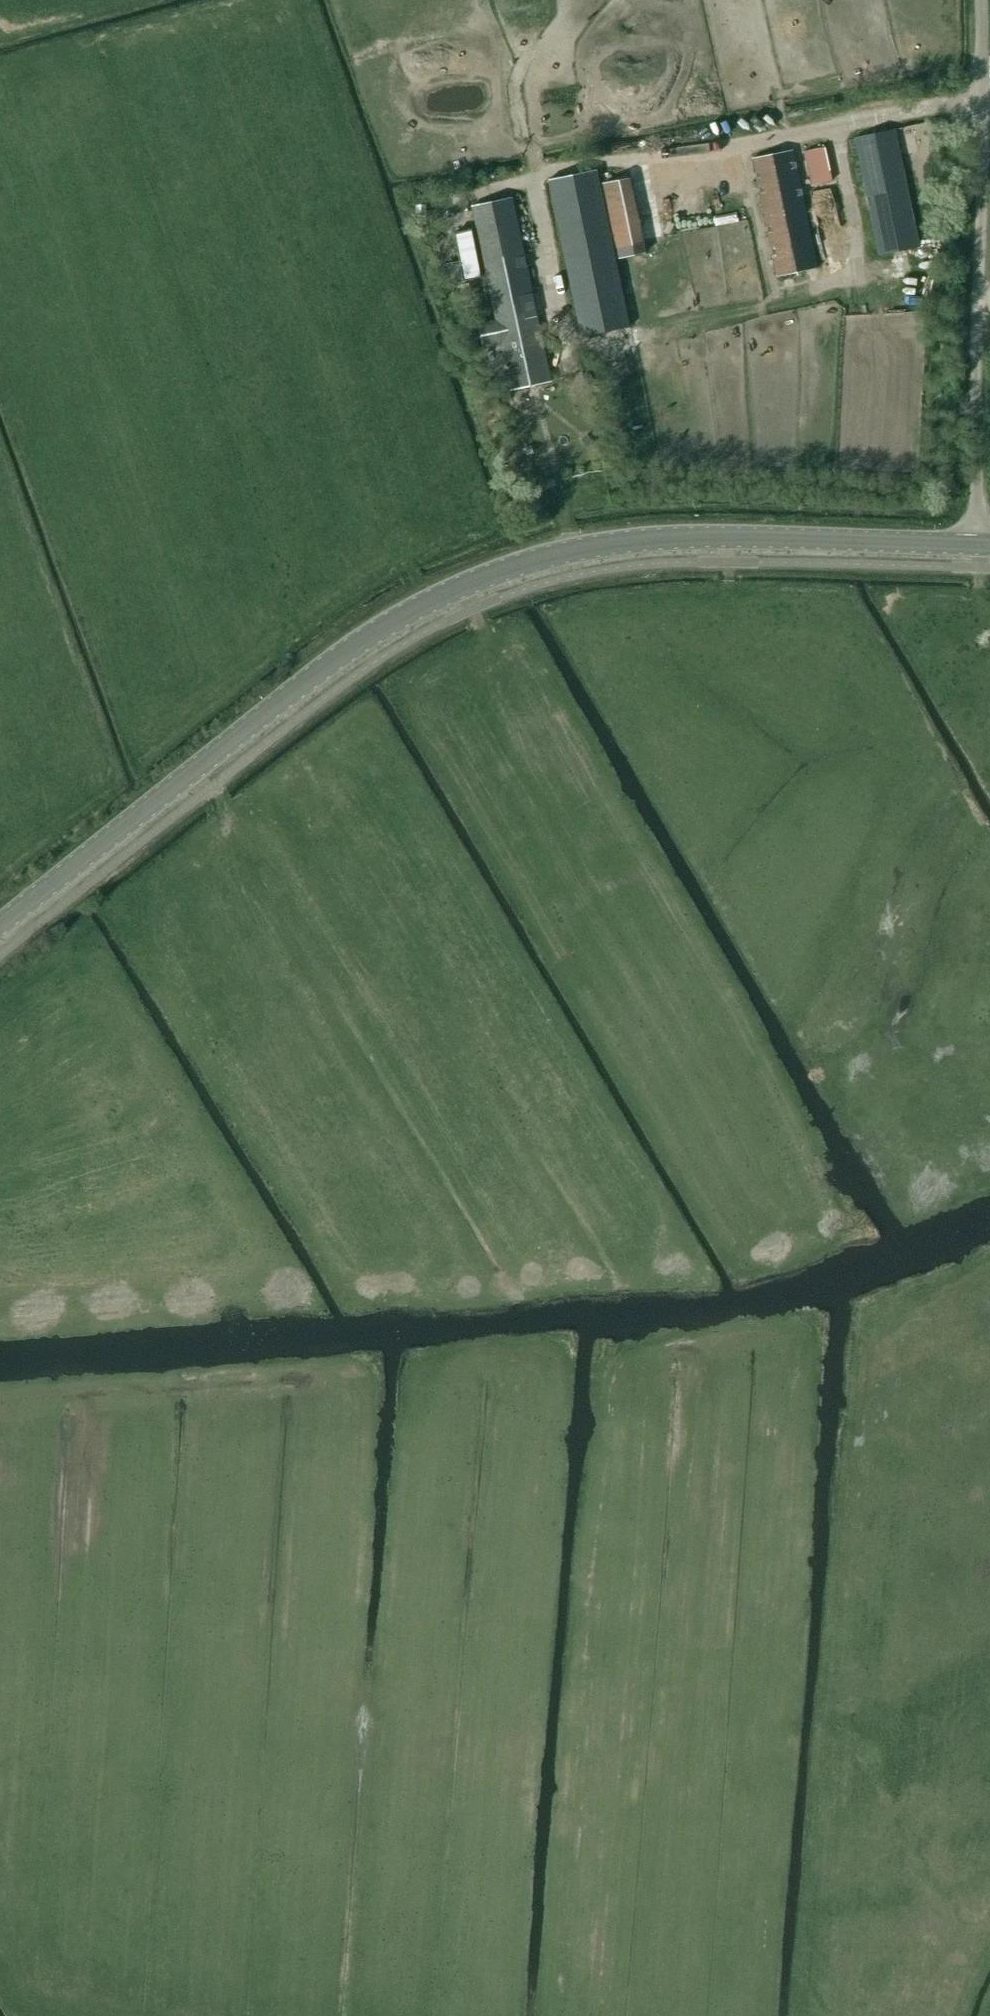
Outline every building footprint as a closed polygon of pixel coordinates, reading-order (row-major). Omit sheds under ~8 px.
[(896,130),(856,138),(881,255),(921,246),(896,130)] [(831,147),(803,149),(805,184),(833,183),(831,147)] [(796,150),(755,158),(780,276),(820,268),(796,150)] [(599,168),(551,178),(583,335),(631,325),(599,168)] [(553,381),(545,343),(512,196),(473,205),(498,318),(477,323),(483,348),(504,344),(514,389),(553,381)] [(472,229),(454,232),(464,279),(482,276),(472,229)] [(476,302),(465,304),(468,320),(479,318),(476,302)] [(589,447),(595,442),(593,436),(587,434),(581,440),(583,446),(589,447)]
